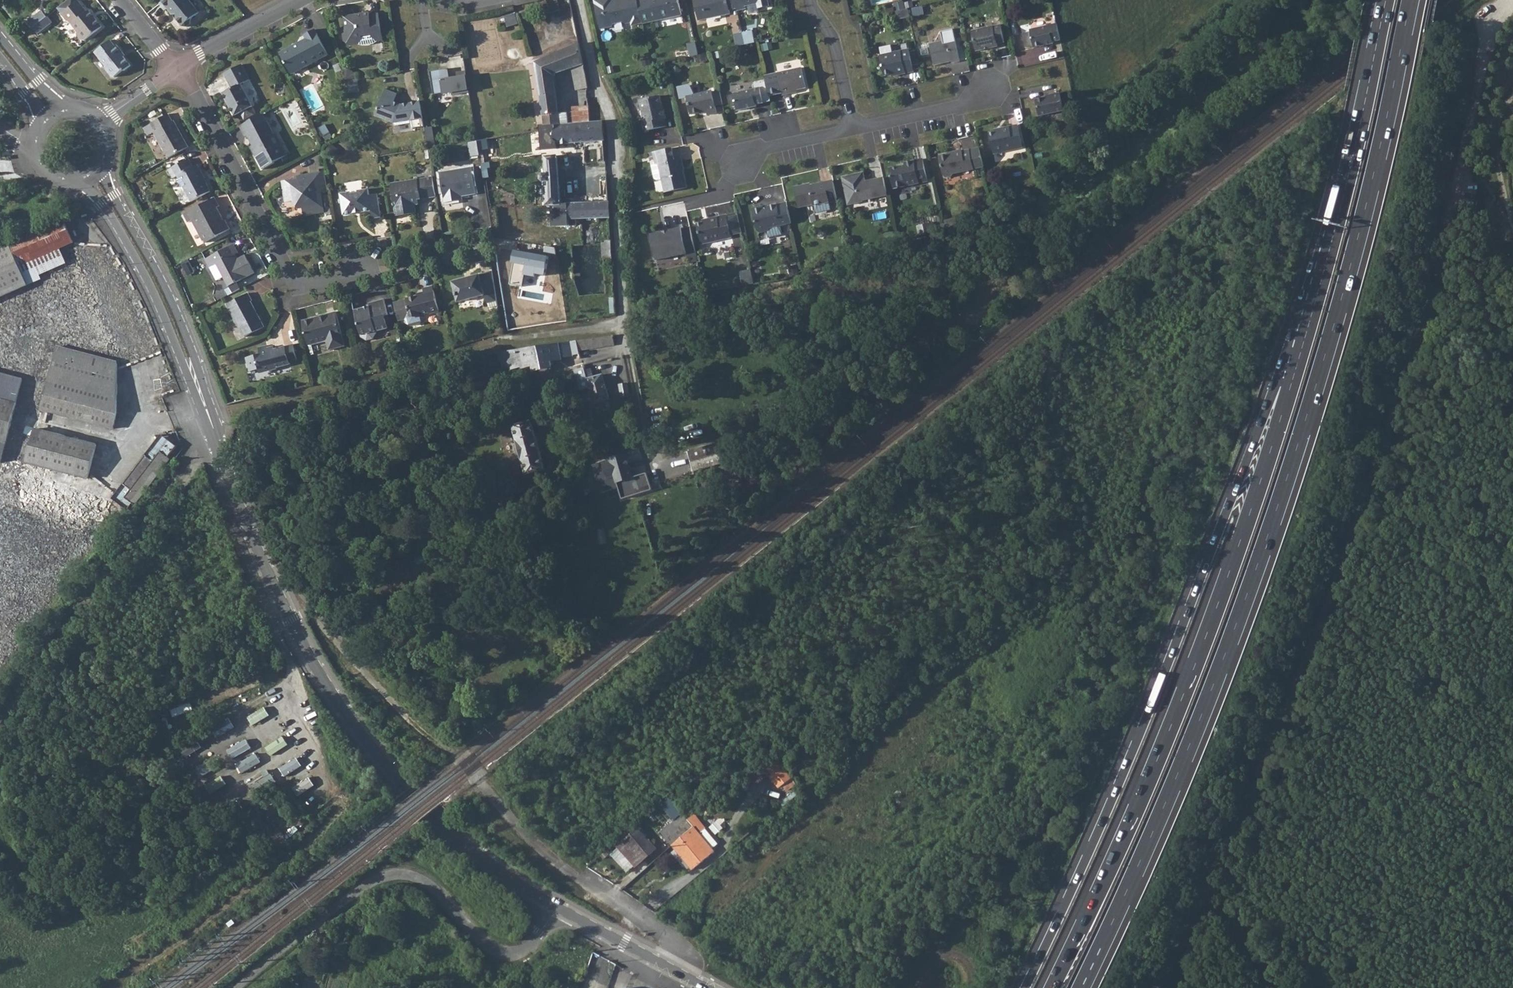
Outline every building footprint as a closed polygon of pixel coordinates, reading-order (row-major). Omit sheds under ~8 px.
[(159,4),(165,12),(168,10),(182,27),(188,28),(191,25),(191,20),(199,13),(188,0),(164,0),(161,2),(159,4)] [(618,1),(613,2),(612,0),(595,0),(594,0),(600,29),(612,27),(614,24),(623,22),(626,23),(631,22),(631,25),(642,23),(638,1),(637,0),(617,0),(618,1)] [(643,24),(682,15),(678,0),(641,0),(638,1),(642,23),(643,24)] [(698,22),(730,14),(729,11),(727,0),(693,0),(698,22)] [(729,11),(737,9),(735,0),(727,0),(729,11)] [(737,9),(737,10),(745,8),(745,4),(757,2),(758,8),(769,5),(768,0),(735,0),(737,9)] [(92,20),(87,13),(78,2),(62,15),(68,22),(77,32),(77,36),(81,41),(84,41),(102,28),(102,26),(94,18),(92,20)] [(906,7),(895,10),(896,13),(901,12),(902,16),(909,14),(907,7),(906,7)] [(29,21),(33,28),(46,17),(41,11),(29,21)] [(346,30),(344,34),(345,41),(350,46),(357,45),(363,46),(373,45),(378,42),(382,41),(378,15),(370,16),(370,14),(345,17),(346,30)] [(515,15),(504,18),(506,28),(517,25),(515,15)] [(972,29),(999,23),(997,18),(971,24),(972,29)] [(1058,25),(1057,22),(1030,28),(1034,43),(1052,39),(1053,41),(1061,39),(1058,25)] [(1001,23),(972,29),(977,49),(999,44),(998,42),(1006,40),(1001,23)] [(285,52),(280,54),(292,76),(328,56),(315,31),(305,37),(308,42),(294,50),(292,48),(285,52)] [(742,33),(734,35),(737,46),(745,45),(742,33)] [(955,37),(930,43),(935,64),(952,59),(953,61),(961,59),(955,37)] [(123,57),(120,54),(123,52),(117,45),(115,46),(110,40),(95,53),(106,66),(106,70),(111,76),(115,76),(123,70),(125,70),(130,65),(123,57)] [(695,43),(688,45),(690,57),(698,55),(695,43)] [(539,60),(535,62),(536,68),(540,98),(544,126),(559,125),(553,76),(573,68),(575,80),(585,78),(585,73),(583,65),(578,44),(562,51),(539,60)] [(909,48),(880,55),(884,75),(895,72),(896,74),(914,70),(912,64),(909,51),(909,48)] [(909,51),(912,64),(920,63),(917,49),(909,51)] [(230,90),(222,95),(233,116),(251,107),(239,86),(249,80),(241,65),(223,75),(230,90)] [(802,66),(777,71),(778,75),(766,78),(770,94),(782,92),(782,94),(791,92),(790,90),(806,86),(802,66)] [(442,69),(429,71),(433,94),(450,91),(451,95),(468,92),(465,71),(455,72),(456,77),(449,78),(447,68),(442,69)] [(341,70),(345,80),(355,78),(354,74),(346,69),(341,70)] [(760,87),(733,93),(737,110),(756,106),(756,103),(763,101),(760,87)] [(423,127),(419,102),(400,105),(393,103),(396,94),(384,90),(374,117),(393,124),(410,121),(412,128),(423,127)] [(712,90),(686,96),(690,113),(702,110),(703,113),(716,109),(712,90)] [(1037,98),(1038,102),(1063,101),(1061,91),(1047,94),(1047,96),(1037,98)] [(642,124),(642,125),(644,132),(667,126),(664,119),(666,118),(664,110),(662,109),(658,96),(638,100),(644,123),(642,124)] [(1063,101),(1038,102),(1041,115),(1065,109),(1063,101)] [(588,106),(571,107),(572,124),(590,122),(588,106)] [(153,131),(168,157),(187,146),(173,121),(172,121),(168,113),(150,123),(151,123),(144,127),(148,134),(153,131)] [(262,114),(238,127),(244,137),(246,136),(249,141),(251,140),(254,145),(252,146),(249,148),(262,170),(274,164),(274,163),(288,156),(276,134),(274,135),(262,114)] [(544,126),(539,126),(540,130),(541,151),(557,150),(556,144),(593,141),(595,163),(605,162),(603,141),(604,141),(603,121),(590,122),(572,124),(559,125),(544,126)] [(1002,130),(990,133),(994,153),(1024,146),(1019,124),(1002,128),(1002,130)] [(476,141),(468,143),(470,155),(479,153),(477,141),(476,141)] [(984,166),(979,147),(962,150),(962,149),(954,151),(954,152),(939,156),(944,175),(946,177),(952,175),(953,173),(984,166)] [(666,193),(687,188),(680,159),(675,160),(672,148),(660,150),(653,152),(656,165),(652,165),(655,179),(657,180),(663,179),(666,193)] [(557,156),(544,157),(545,174),(542,174),(541,176),(541,180),(544,184),(545,206),(551,206),(552,227),(569,227),(568,220),(609,219),(608,202),(595,203),(560,204),(557,156)] [(906,164),(890,168),(894,187),(928,179),(923,158),(905,162),(906,164)] [(189,198),(190,201),(209,191),(203,178),(204,178),(197,165),(193,167),(188,159),(167,170),(172,178),(177,176),(189,198)] [(458,201),(457,197),(461,196),(475,193),(471,168),(439,173),(444,203),(458,201)] [(888,194),(884,176),(866,180),(864,171),(843,176),(849,205),(864,201),(865,199),(888,194)] [(328,191),(324,172),(298,177),(298,182),(296,183),(293,181),(282,184),(285,203),(292,202),(293,205),(299,209),(303,208),(304,216),(323,213),(320,192),(328,191)] [(432,176),(391,183),(396,216),(409,215),(415,214),(414,206),(417,206),(417,200),(436,197),(432,176)] [(606,177),(593,179),(595,203),(608,202),(606,177)] [(839,200),(834,180),(812,185),(812,183),(796,187),(800,207),(814,204),(815,205),(839,200)] [(343,216),(352,215),(352,213),(362,211),(362,213),(371,212),(372,219),(380,218),(377,195),(368,197),(367,190),(356,192),(357,194),(350,195),(350,193),(340,194),(343,216)] [(218,217),(221,216),(216,206),(219,204),(214,196),(183,212),(188,221),(192,219),(204,241),(229,229),(224,220),(223,220),(221,222),(218,217)] [(764,208),(763,205),(753,208),(758,229),(762,232),(769,231),(771,227),(792,223),(787,201),(769,206),(769,207),(764,208)] [(709,221),(698,224),(702,243),(732,236),(727,214),(708,219),(709,221)] [(7,241),(0,244),(0,299),(29,286),(20,266),(60,249),(74,243),(62,217),(7,241)] [(697,256),(691,227),(682,229),(682,228),(652,234),(658,260),(688,254),(689,258),(697,256)] [(229,286),(232,292),(239,288),(235,282),(253,273),(244,255),(234,260),(232,255),(237,251),(233,244),(204,259),(209,267),(215,264),(228,286),(229,286)] [(60,249),(20,266),(29,286),(68,268),(60,249)] [(753,278),(751,269),(740,271),(742,281),(753,278)] [(496,300),(491,270),(452,281),(457,301),(483,294),(486,302),(496,300)] [(579,277),(579,294),(604,294),(604,277),(579,277)] [(417,295),(405,298),(405,299),(393,303),(397,320),(405,319),(406,323),(410,326),(419,324),(422,319),(421,314),(428,313),(429,314),(438,312),(431,286),(422,288),(424,295),(418,296),(417,295)] [(247,293),(226,304),(239,328),(240,328),(244,336),(258,329),(263,326),(257,315),(256,315),(252,308),(253,307),(250,300),(251,300),(247,293)] [(362,307),(354,310),(361,338),(366,341),(373,340),(376,334),(376,331),(388,328),(385,316),(388,315),(384,298),(368,303),(369,307),(363,309),(362,307)] [(336,311),(302,320),(309,344),(327,339),(330,349),(345,345),(336,311)] [(612,336),(575,341),(577,352),(601,348),(614,346),(612,336)] [(575,341),(569,342),(572,356),(578,355),(577,352),(575,341)] [(522,349),(506,351),(510,370),(520,367),(521,369),(532,366),(533,371),(551,367),(550,361),(561,359),(572,357),(572,356),(569,342),(522,349)] [(259,354),(245,358),(248,371),(258,369),(264,372),(290,365),(289,362),(296,360),(292,345),(268,352),(266,346),(257,348),(259,354)] [(56,348),(41,410),(113,429),(117,415),(117,364),(56,348)] [(584,371),(585,370),(584,368),(573,371),(576,383),(585,380),(585,379),(586,378),(584,371)] [(591,369),(585,370),(584,371),(586,378),(585,379),(585,380),(592,404),(609,399),(602,375),(593,377),(591,369)] [(16,404),(23,379),(0,374),(0,400),(16,404)] [(6,443),(16,404),(0,400),(0,442),(6,443)] [(531,421),(513,427),(526,475),(544,470),(531,421)] [(35,430),(27,463),(88,479),(97,446),(35,430)] [(134,504),(136,505),(171,460),(169,458),(178,447),(166,438),(159,438),(146,456),(124,484),(113,499),(128,511),(134,504)] [(616,483),(619,483),(632,479),(632,478),(625,455),(609,459),(610,464),(604,466),(608,481),(614,479),(616,483)] [(632,479),(619,483),(623,496),(636,492),(634,487),(642,485),(641,483),(639,476),(632,478),(632,479)] [(642,485),(634,487),(636,492),(636,493),(644,491),(642,485)] [(174,708),(177,722),(196,718),(193,704),(174,708)] [(219,736),(235,726),(229,716),(213,725),(219,736)] [(234,759),(253,748),(247,737),(228,748),(234,759)] [(182,750),(188,758),(203,746),(197,738),(182,750)] [(237,764),(242,773),(262,762),(257,752),(237,764)] [(202,779),(215,768),(208,760),(196,771),(202,779)] [(776,760),(763,768),(780,787),(791,778),(776,760)] [(260,796),(278,782),(271,773),(253,786),(260,796)] [(222,775),(207,786),(213,793),(228,783),(222,775)] [(669,799),(661,805),(672,818),(680,811),(669,799)] [(681,813),(658,832),(666,840),(672,835),(688,820),(681,813)] [(677,841),(672,846),(693,869),(714,851),(712,848),(718,843),(705,829),(704,830),(692,816),(688,820),(694,827),(677,841)] [(688,820),(672,835),(677,841),(694,827),(688,820)] [(617,846),(635,868),(653,852),(647,844),(649,842),(637,829),(617,846)] [(653,852),(635,868),(640,873),(658,858),(653,852)]
